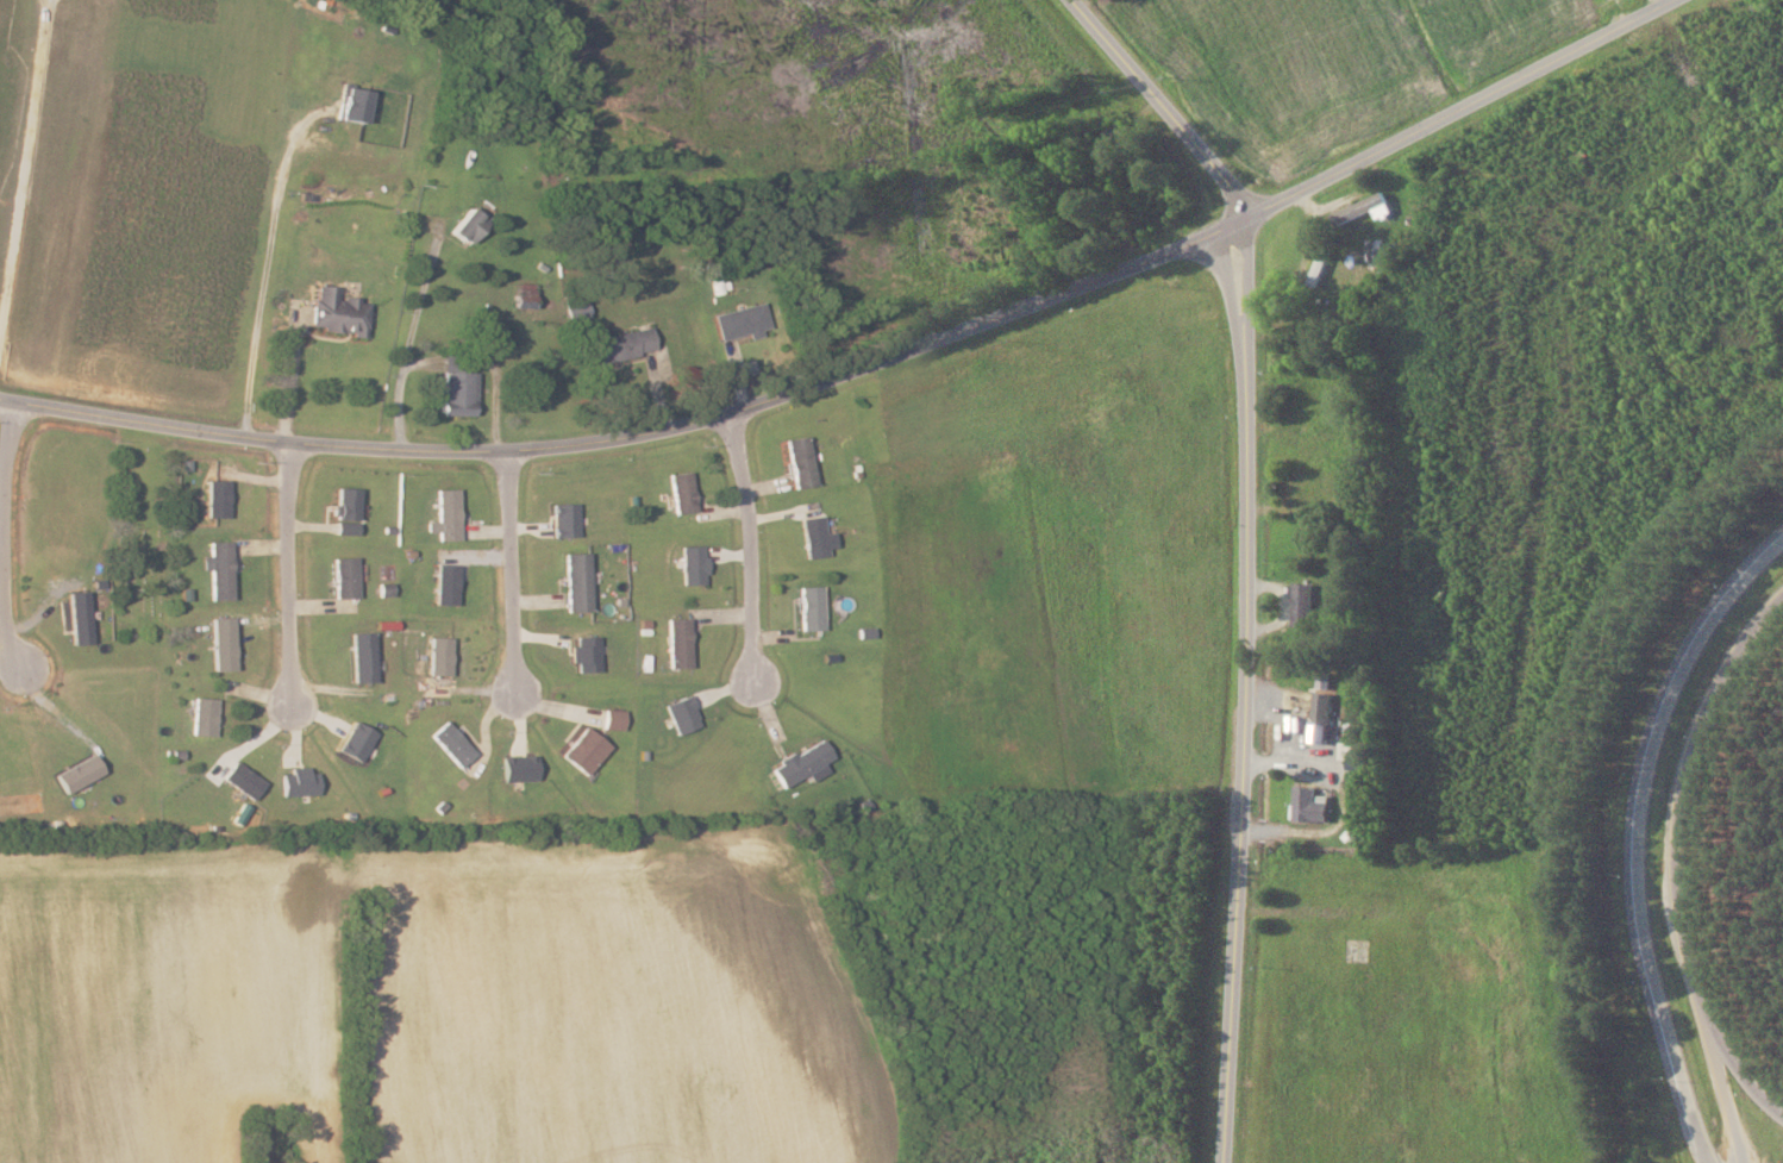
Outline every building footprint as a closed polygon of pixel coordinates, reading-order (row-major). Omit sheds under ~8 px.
[(340,86),(337,120),(363,124),(367,89),(340,86)] [(1334,213),(1341,230),(1389,211),(1382,194),(1334,213)] [(467,248),(487,223),(469,207),(449,232),(467,248)] [(1325,263),(1319,261),(1309,282),(1315,285),(1325,263)] [(534,286),(515,285),(514,307),(533,307),(534,286)] [(336,287),(314,286),(312,331),(367,334),(369,298),(336,295),(336,287)] [(564,299),(568,321),(590,317),(586,294),(564,299)] [(770,331),(762,301),(714,313),(721,343),(770,331)] [(589,340),(594,364),(656,351),(650,327),(589,340)] [(473,350),(443,350),(443,415),(473,415),(473,350)] [(794,488),(815,484),(808,437),(786,440),(794,488)] [(671,474),(675,514),(696,512),(692,471),(671,474)] [(207,477),(207,517),(230,517),(230,477),(207,477)] [(336,487),(334,531),(355,533),(359,488),(336,487)] [(459,539),(459,489),(438,489),(438,539),(459,539)] [(555,504),(577,502),(578,534),(555,534),(555,504)] [(800,518),(806,557),(830,555),(824,513),(800,518)] [(232,599),(231,542),(208,542),(208,556),(202,556),(202,570),(211,570),(211,600),(232,599)] [(681,544),(683,583),(707,583),(705,543),(681,544)] [(567,611),(590,611),(590,552),(567,552),(567,611)] [(356,557),(334,557),(334,598),(356,598),(356,557)] [(436,562),(434,604),(458,605),(458,563),(436,562)] [(1312,583),(1294,582),(1293,625),(1312,626),(1312,583)] [(800,587),(800,630),(822,630),(822,587),(800,587)] [(65,590),(70,642),(90,640),(87,589),(65,590)] [(211,613),(213,670),(236,670),(233,614),(211,613)] [(690,667),(690,619),(669,619),(669,667),(690,667)] [(350,630),(351,682),(376,682),(374,630),(350,630)] [(574,634),(576,670),(600,669),(600,633),(574,634)] [(430,636),(428,675),(450,675),(451,637),(430,636)] [(1330,679),(1315,679),(1315,694),(1300,694),(1300,707),(1313,707),(1313,725),(1330,725),(1330,679)] [(665,704),(680,733),(701,726),(690,693),(665,704)] [(215,734),(215,699),(193,699),(193,734),(215,734)] [(606,727),(624,727),(624,711),(606,711),(606,727)] [(355,719),(376,732),(359,762),(337,750),(355,719)] [(474,754),(446,721),(430,736),(458,768),(474,754)] [(609,746),(586,727),(562,756),(586,775),(609,746)] [(771,769),(783,788),(833,758),(821,739),(771,769)] [(1358,744),(1339,744),(1339,758),(1358,758),(1358,744)] [(55,774),(65,792),(102,771),(92,751),(55,774)] [(501,756),(503,781),(536,777),(534,756),(501,756)] [(220,776),(252,798),(265,783),(234,758),(220,776)] [(292,767),(307,767),(308,773),(317,771),(318,792),(283,795),(282,774),(292,773),(292,767)] [(1315,787),(1293,787),(1293,823),(1327,823),(1327,798),(1315,798),(1315,787)]
